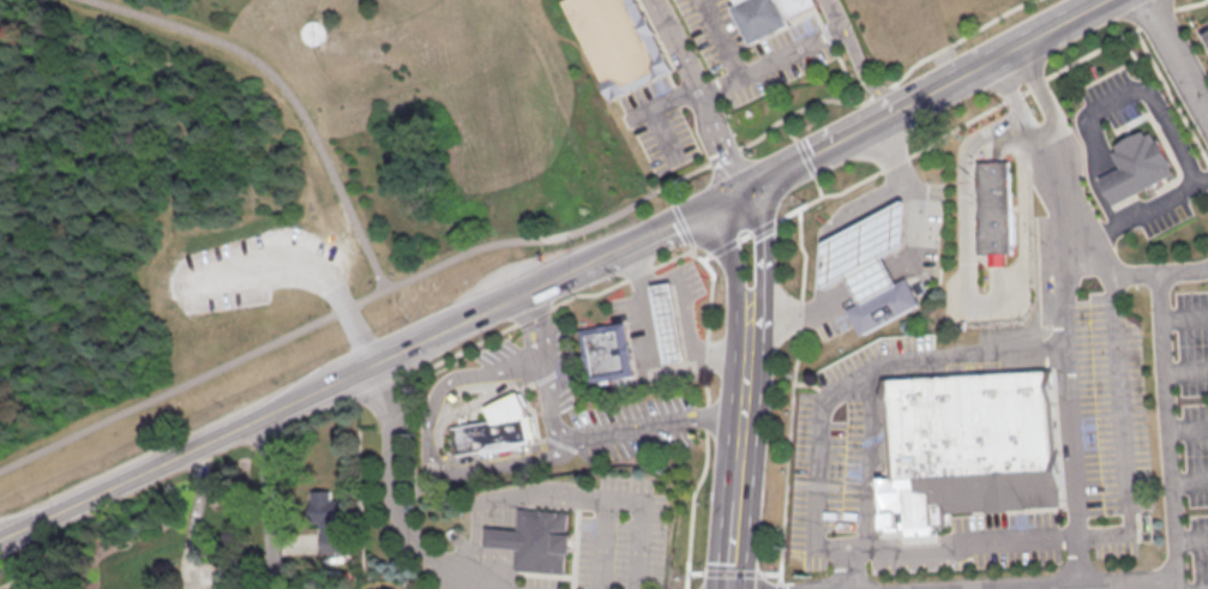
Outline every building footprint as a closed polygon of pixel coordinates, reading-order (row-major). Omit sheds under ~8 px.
[(613,97),(563,0),(639,0),(673,67),(613,97)] [(737,6),(734,0),(812,0),(815,5),(786,19),(789,26),(750,47),(731,10),(737,6)] [(1113,206),(1100,180),(1122,168),(1113,152),(1118,150),(1116,146),(1144,132),(1147,136),(1152,133),(1155,142),(1158,140),(1171,168),(1170,168),(1173,176),(1113,206)] [(979,163),(1009,163),(1010,252),(1002,252),(1002,266),(990,266),(990,253),(979,253),(979,163)] [(860,301),(853,287),(846,274),(822,286),(823,239),(906,198),(905,244),(883,253),(891,270),(897,282),(860,301)] [(860,331),(848,307),(860,301),(897,282),(907,277),(920,301),(860,331)] [(654,286),(673,282),(685,356),(666,360),(654,286)] [(588,380),(578,327),(623,320),(626,338),(627,337),(630,353),(629,353),(632,373),(588,380)] [(884,383),(1053,372),(1060,506),(954,513),(955,524),(884,528),(883,510),(895,509),(895,501),(884,503),(883,477),(893,476),(890,419),(887,419),(884,383)] [(452,426),(492,419),(487,407),(519,390),(527,405),(528,414),(531,414),(536,440),(457,452),(452,426)] [(332,487),(312,487),(312,520),(321,520),(322,550),(347,550),(347,499),(332,499),(332,487)] [(523,509),(573,512),(572,534),(575,534),(573,553),(570,553),(569,576),(518,572),(519,547),(497,545),(487,543),(488,527),(498,527),(522,529),(523,509)]
